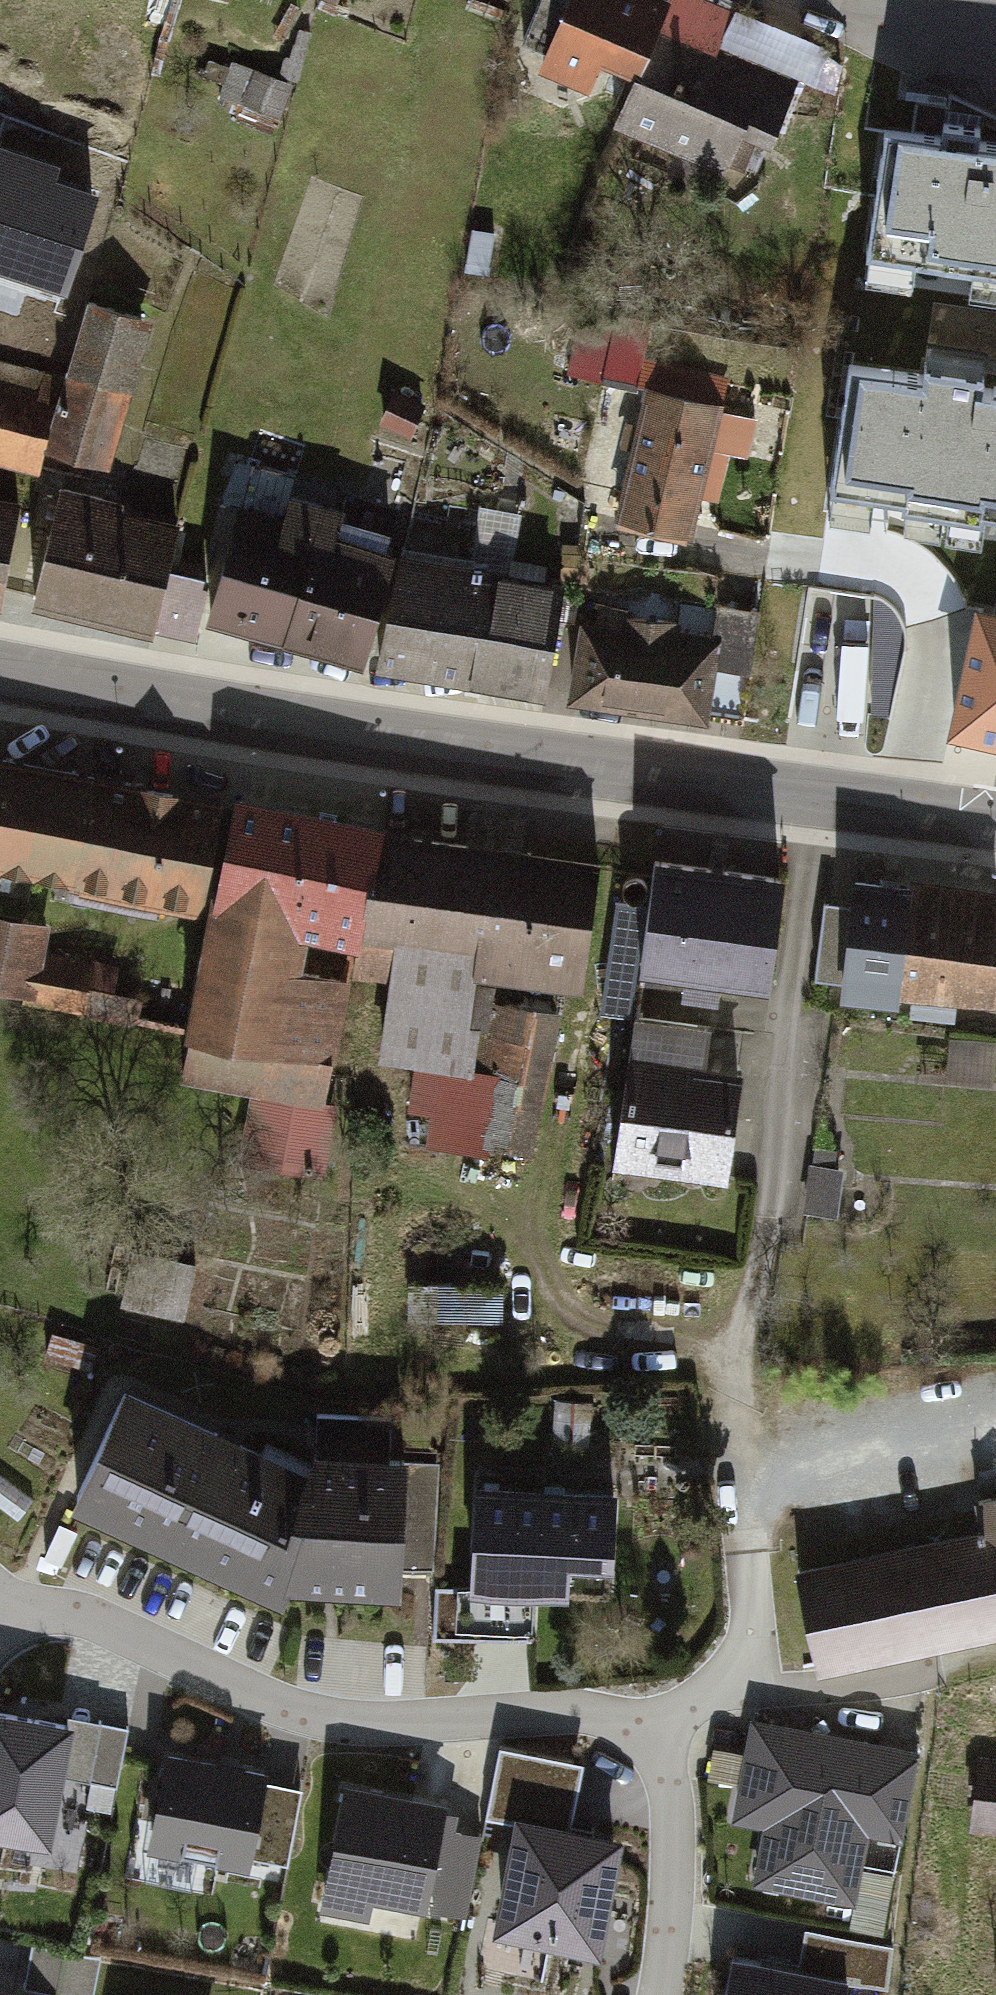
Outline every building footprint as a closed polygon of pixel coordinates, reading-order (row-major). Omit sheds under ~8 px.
[(625,0),(574,0),(546,67),(621,99),(658,14),(625,0)] [(652,36),(618,129),(713,164),(727,125),(761,137),(781,83),(652,36)] [(886,196),(930,202),(927,222),(995,232),(995,126),(899,112),(886,196)] [(0,156),(0,259),(65,281),(93,193),(0,156)] [(146,321),(88,307),(54,449),(111,463),(146,321)] [(860,351),(845,449),(995,472),(995,372),(860,351)] [(0,377),(0,456),(38,465),(55,390),(0,377)] [(626,487),(639,386),(613,383),(600,483),(626,487)] [(421,409),(392,397),(381,424),(409,436),(421,409)] [(719,413),(652,398),(622,530),(689,545),(719,413)] [(177,526),(60,497),(34,598),(151,627),(177,526)] [(10,605),(30,504),(0,498),(0,603),(10,605)] [(389,540),(248,511),(225,621),(367,650),(389,540)] [(570,588),(397,557),(376,653),(551,689),(570,588)] [(199,578),(176,573),(164,627),(187,631),(199,578)] [(976,591),(946,719),(995,730),(995,596),(976,591)] [(712,643),(585,620),(573,690),(699,712),(712,643)] [(0,758),(0,874),(189,912),(212,801),(0,758)] [(378,828),(222,804),(177,1086),(252,1098),(241,1168),(317,1180),(349,982),(296,973),(301,940),(361,950),(375,846),(378,828)] [(597,875),(375,846),(361,950),(359,967),(396,972),(385,1062),(464,1073),(476,979),(582,993),(597,875)] [(779,883),(663,867),(648,973),(764,989),(779,883)] [(913,884),(901,984),(989,995),(995,936),(995,894),(913,884)] [(901,894),(847,887),(835,983),(889,989),(901,894)] [(0,923),(0,997),(33,1003),(43,948),(46,931),(0,923)] [(121,961),(43,948),(33,1003),(112,1017),(121,961)] [(704,1032),(632,1022),(626,1065),(698,1075),(704,1032)] [(698,1075),(637,1069),(624,1165),(728,1179),(742,1083),(698,1075)] [(286,1461),(120,1401),(72,1499),(272,1583),(395,1586),(406,1469),(286,1461)] [(613,1500),(473,1493),(468,1589),(608,1597),(613,1500)] [(800,1586),(821,1677),(995,1637),(995,1541),(800,1586)] [(0,1701),(0,1826),(50,1836),(63,1771),(74,1716),(0,1701)] [(921,1745),(752,1713),(732,1818),(763,1824),(752,1881),(856,1901),(869,1830),(904,1837),(921,1745)] [(74,1716),(63,1771),(117,1781),(128,1726),(74,1716)] [(269,1767),(167,1747),(148,1842),(250,1863),(252,1851),(267,1777),(269,1767)] [(984,1766),(978,1834),(995,1836),(995,1767),(984,1766)] [(267,1777),(252,1851),(288,1858),(303,1784),(267,1777)] [(446,1798),(345,1778),(319,1907),(370,1917),(374,1895),(425,1906),(446,1798)] [(618,1828),(518,1808),(496,1923),(596,1942),(618,1828)] [(481,1830),(446,1824),(432,1908),(467,1914),(481,1830)] [(34,1941),(25,1984),(84,1994),(93,1994),(101,1954),(34,1941)] [(734,1952),(726,1994),(845,1994),(849,1973),(734,1952)]
